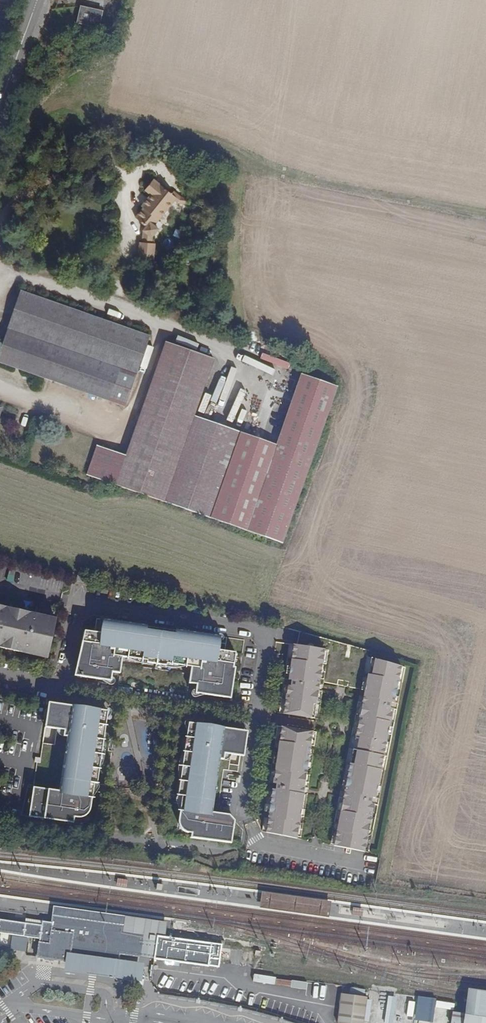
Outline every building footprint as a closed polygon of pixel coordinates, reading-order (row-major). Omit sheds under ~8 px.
[(97,26),(99,18),(102,9),(91,7),(79,5),(75,22),(97,26)] [(175,196),(171,193),(153,178),(144,188),(149,193),(141,205),(142,207),(136,216),(145,224),(143,227),(152,236),(152,233),(157,226),(155,223),(174,198),(175,196)] [(174,189),(171,193),(175,196),(174,198),(177,202),(187,202),(188,196),(180,194),(174,189)] [(152,236),(143,227),(141,240),(152,241),(152,236)] [(152,241),(141,240),(140,240),(138,257),(153,257),(154,241),(152,241)] [(92,360),(136,375),(149,336),(20,290),(7,330),(48,344),(92,360)] [(7,330),(0,352),(0,361),(38,375),(48,344),(7,330)] [(119,484),(159,497),(210,356),(166,340),(129,453),(111,446),(100,477),(116,483),(119,484)] [(48,344),(38,375),(81,390),(92,360),(48,344)] [(288,369),(290,363),(263,353),(261,359),(288,369)] [(210,356),(159,497),(212,515),(283,540),(337,383),(301,371),(277,442),(242,431),(194,414),(214,357),(210,356)] [(81,390),(125,406),(136,375),(92,360),(81,390)] [(90,474),(100,477),(111,446),(101,443),(90,474)] [(5,649),(6,645),(13,647),(12,651),(30,655),(31,651),(38,652),(37,656),(46,658),(50,641),(47,641),(48,640),(49,639),(50,638),(50,636),(49,635),(48,634),(51,635),(52,629),(55,619),(0,607),(0,648),(5,649)] [(225,693),(231,694),(234,676),(235,666),(233,666),(234,657),(235,652),(218,649),(220,635),(176,629),(175,634),(147,630),(147,625),(102,619),(102,622),(100,632),(83,630),(82,636),(81,641),(90,642),(84,673),(87,673),(87,677),(110,680),(112,671),(113,663),(120,664),(122,656),(146,660),(146,662),(165,665),(166,662),(167,663),(190,666),(189,674),(197,676),(196,684),(194,692),(225,697),(225,693)] [(90,642),(81,641),(75,673),(74,675),(79,676),(79,672),(81,673),(84,673),(90,642)] [(321,650),(291,646),(285,682),(289,682),(288,685),(288,687),(285,687),(281,715),(308,719),(310,705),(313,706),(316,692),(312,691),(313,685),(316,686),(321,650)] [(399,667),(373,661),(370,677),(366,676),(361,700),(365,700),(364,706),(360,705),(353,739),(357,739),(355,753),(352,766),(348,766),(342,794),(346,795),(345,801),(341,800),(331,848),(362,854),(372,806),(369,806),(370,799),(373,800),(390,711),(387,710),(389,705),(392,705),(399,667)] [(119,672),(120,664),(113,663),(112,671),(119,672)] [(188,682),(196,684),(197,676),(189,674),(188,682)] [(54,703),(48,702),(46,713),(45,727),(52,728),(56,729),(58,716),(59,706),(60,704),(54,703)] [(105,725),(107,711),(75,706),(60,704),(59,706),(91,710),(91,714),(96,715),(100,721),(100,724),(105,725)] [(104,729),(105,725),(100,724),(100,721),(96,715),(91,714),(91,710),(59,706),(58,716),(56,729),(63,730),(63,736),(68,737),(67,747),(64,764),(67,764),(66,769),(65,779),(62,778),(61,791),(35,788),(32,799),(31,810),(30,817),(73,823),(74,820),(75,818),(81,818),(84,817),(88,815),(89,814),(90,812),(91,809),(93,792),(87,791),(88,784),(88,783),(94,784),(97,784),(97,777),(100,756),(104,729)] [(228,736),(229,733),(210,731),(186,727),(183,742),(187,743),(188,740),(194,735),(200,736),(201,732),(228,736)] [(309,732),(279,728),(271,784),(274,785),(273,790),(270,790),(264,833),(294,839),(300,794),(297,794),(298,788),(301,789),(309,732)] [(228,760),(232,736),(228,736),(201,732),(200,736),(194,735),(188,740),(187,743),(183,742),(181,754),(174,800),(179,801),(183,801),(182,809),(178,808),(176,823),(176,825),(176,828),(177,830),(178,832),(180,834),(183,836),(186,837),(189,838),(188,841),(188,843),(205,845),(214,846),(214,845),(229,847),(232,826),(226,818),(217,817),(209,816),(211,805),(209,805),(206,804),(208,791),(211,791),(215,764),(221,765),(221,763),(222,759),(225,760),(228,760)] [(244,737),(244,736),(233,734),(232,734),(232,736),(228,760),(241,762),(244,737)] [(174,855),(170,855),(169,861),(168,865),(170,865),(175,866),(176,866),(177,862),(177,856),(174,855)] [(55,906),(53,922),(26,918),(26,923),(0,920),(0,933),(12,935),(28,937),(41,939),(39,957),(66,961),(65,969),(94,973),(110,975),(134,978),(142,979),(145,962),(133,961),(120,959),(121,954),(147,958),(156,959),(157,948),(158,941),(159,935),(165,936),(168,921),(55,906)] [(10,952),(26,955),(28,937),(12,935),(10,952)] [(219,966),(222,945),(171,937),(165,936),(159,935),(158,941),(157,948),(156,959),(210,966),(210,965),(219,966)] [(468,1005),(485,1008),(485,993),(470,990),(469,995),(468,1005)] [(343,994),(339,1022),(365,1022),(369,998),(343,994)] [(468,1005),(467,1015),(466,1022),(485,1022),(485,1008),(468,1005)] [(467,1015),(455,1013),(453,1022),(466,1022),(467,1015)]
